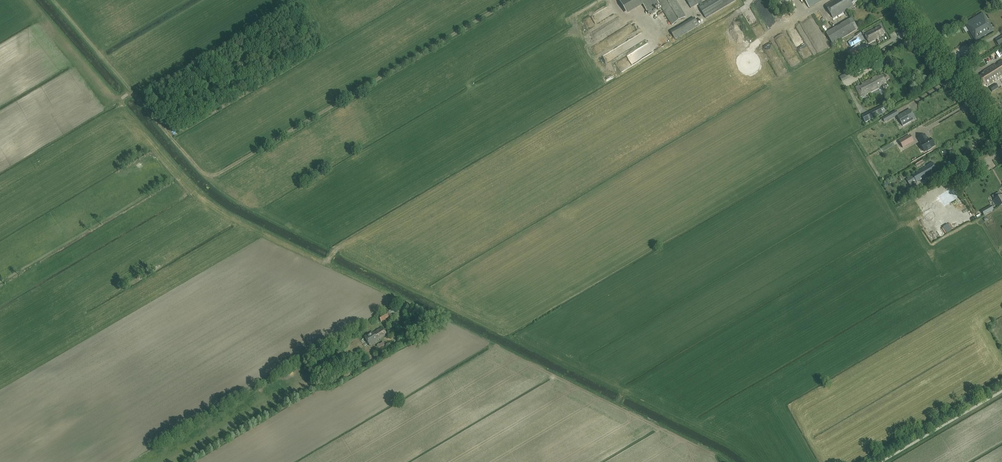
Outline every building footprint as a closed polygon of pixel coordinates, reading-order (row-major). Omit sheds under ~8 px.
[(652,0),(619,0),(628,14),(652,0)] [(672,26),(686,17),(676,0),(656,0),(672,26)] [(705,0),(686,0),(691,8),(705,0)] [(698,6),(706,18),(736,0),(709,0),(698,6)] [(777,7),(778,8),(779,9),(780,10),(781,10),(782,11),(784,11),(785,10),(786,10),(787,9),(788,9),(789,8),(790,7),(790,6),(791,5),(791,3),(791,2),(791,1),(790,0),(776,0),(776,1),(775,2),(775,4),(776,5),(776,6),(777,7)] [(858,1),(857,0),(835,0),(832,1),(834,3),(830,5),(829,3),(825,6),(833,18),(853,6),(852,4),(858,1)] [(993,30),(983,14),(966,24),(968,27),(970,30),(972,29),(978,39),(993,30)] [(676,40),(679,38),(699,26),(694,18),(675,30),(671,32),(676,40)] [(851,19),(826,34),(833,45),(858,30),(851,19)] [(593,32),(596,39),(610,31),(607,25),(593,32)] [(881,35),(885,33),(881,26),(864,34),(869,43),(879,38),(878,36),(881,35)] [(858,42),(856,39),(860,37),(858,34),(851,39),(854,44),(858,42)] [(628,41),(631,47),(636,44),(634,38),(628,41)] [(596,53),(611,46),(608,40),(593,47),(596,53)] [(856,47),(849,51),(856,62),(862,58),(856,47)] [(976,78),(981,87),(986,84),(987,86),(1001,77),(1001,60),(998,63),(999,64),(996,66),(995,64),(983,71),(984,73),(976,78)] [(852,70),(840,76),(842,82),(855,75),(856,74),(854,71),(853,71),(852,70)] [(869,79),(861,83),(863,85),(860,87),(859,85),(856,87),(861,97),(864,95),(879,88),(878,87),(881,86),(881,85),(882,85),(884,83),(886,83),(882,75),(877,78),(876,76),(872,78),(873,80),(870,81),(869,79)] [(876,109),(862,116),(865,123),(879,116),(876,109)] [(910,109),(897,117),(903,126),(916,119),(910,109)] [(893,113),(883,119),(885,122),(895,116),(893,113)] [(902,147),(913,141),(910,135),(899,141),(902,147)] [(930,139),(928,140),(925,135),(918,138),(922,144),(920,145),(924,152),(927,150),(928,151),(931,149),(931,148),(934,146),(930,139)] [(932,173),(937,170),(932,162),(927,165),(919,171),(912,175),(913,176),(905,180),(909,186),(919,180),(920,181),(927,177),(926,175),(928,173),(929,175),(933,174),(932,173)] [(916,185),(907,190),(910,195),(918,190),(916,185)] [(998,208),(1001,205),(1001,195),(993,200),(998,208)] [(991,205),(981,211),(984,215),(994,210),(991,205)] [(390,317),(398,312),(395,307),(386,312),(390,317)] [(381,322),(388,317),(385,312),(378,317),(381,322)] [(369,345),(386,335),(382,327),(365,338),(369,345)]
